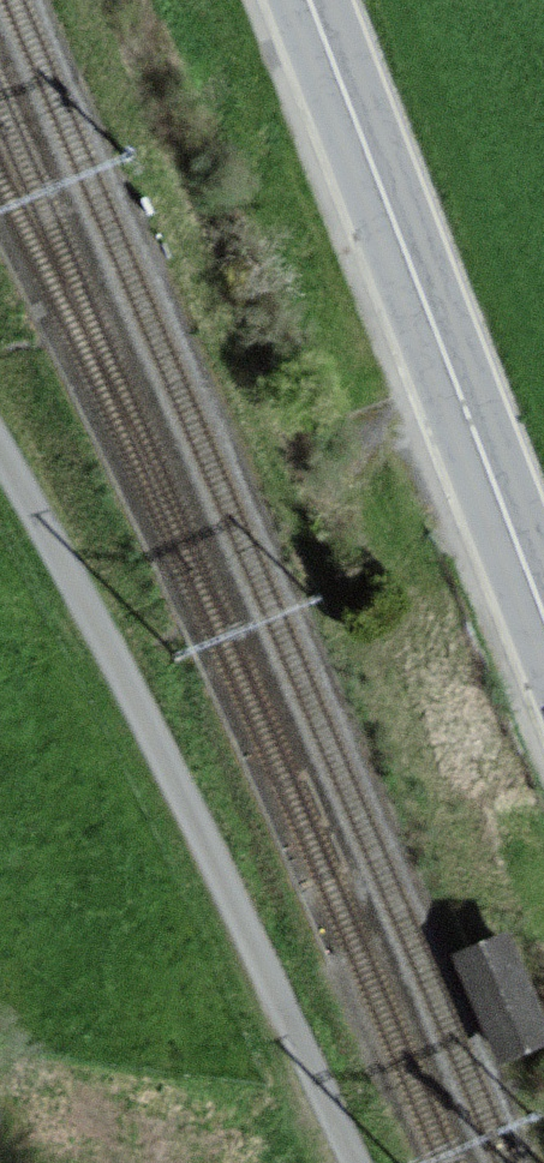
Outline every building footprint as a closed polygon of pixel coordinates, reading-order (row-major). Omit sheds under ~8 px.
[(539,1039),(498,940),(452,959),(493,1057),(539,1039)]
